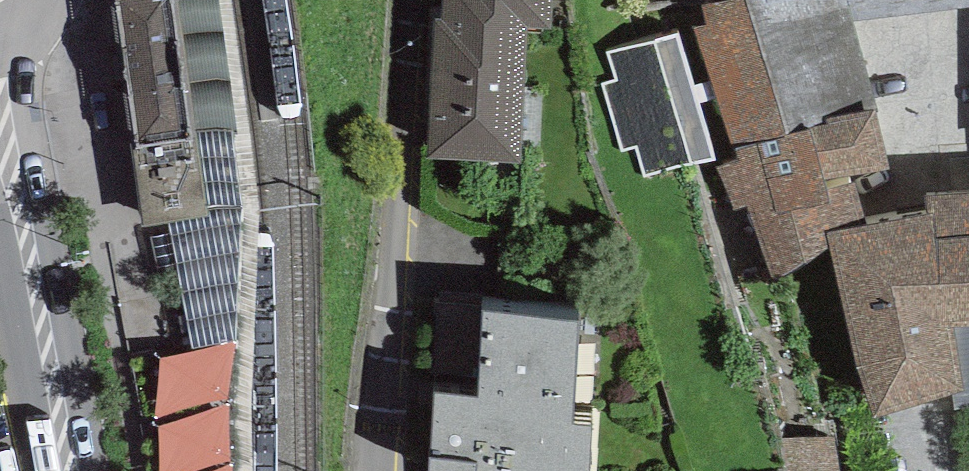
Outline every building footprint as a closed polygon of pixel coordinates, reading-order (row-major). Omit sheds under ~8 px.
[(136,147),(191,139),(189,132),(196,130),(232,129),(236,130),(221,15),(218,0),(116,0),(136,147)] [(428,160),(521,164),(527,28),(553,29),(554,0),(444,0),(443,19),(435,18),(428,160)] [(854,21),(847,0),(782,0),(768,2),(768,0),(727,0),(715,3),(702,5),(707,23),(694,27),(712,81),(717,99),(737,160),(720,168),(738,211),(748,208),(772,283),(832,248),(827,234),(868,226),(853,176),(891,171),(854,21)] [(854,21),(968,8),(968,0),(847,0),(854,21)] [(679,33),(609,53),(617,80),(602,84),(622,153),(638,148),(647,178),(715,158),(699,104),(694,86),(679,33)] [(712,81),(694,86),(699,104),(717,99),(712,81)] [(232,129),(196,130),(208,216),(168,222),(193,350),(233,342),(236,341),(241,205),(237,174),(232,129)] [(191,139),(136,147),(131,148),(143,226),(168,222),(208,216),(196,130),(189,132),(191,139)] [(925,192),(928,213),(868,226),(827,234),(832,248),(856,365),(876,418),(963,394),(953,325),(968,324),(968,191),(925,192)] [(592,426),(574,426),(579,322),(481,311),(478,397),(433,393),(429,470),(590,470),(592,426)]
